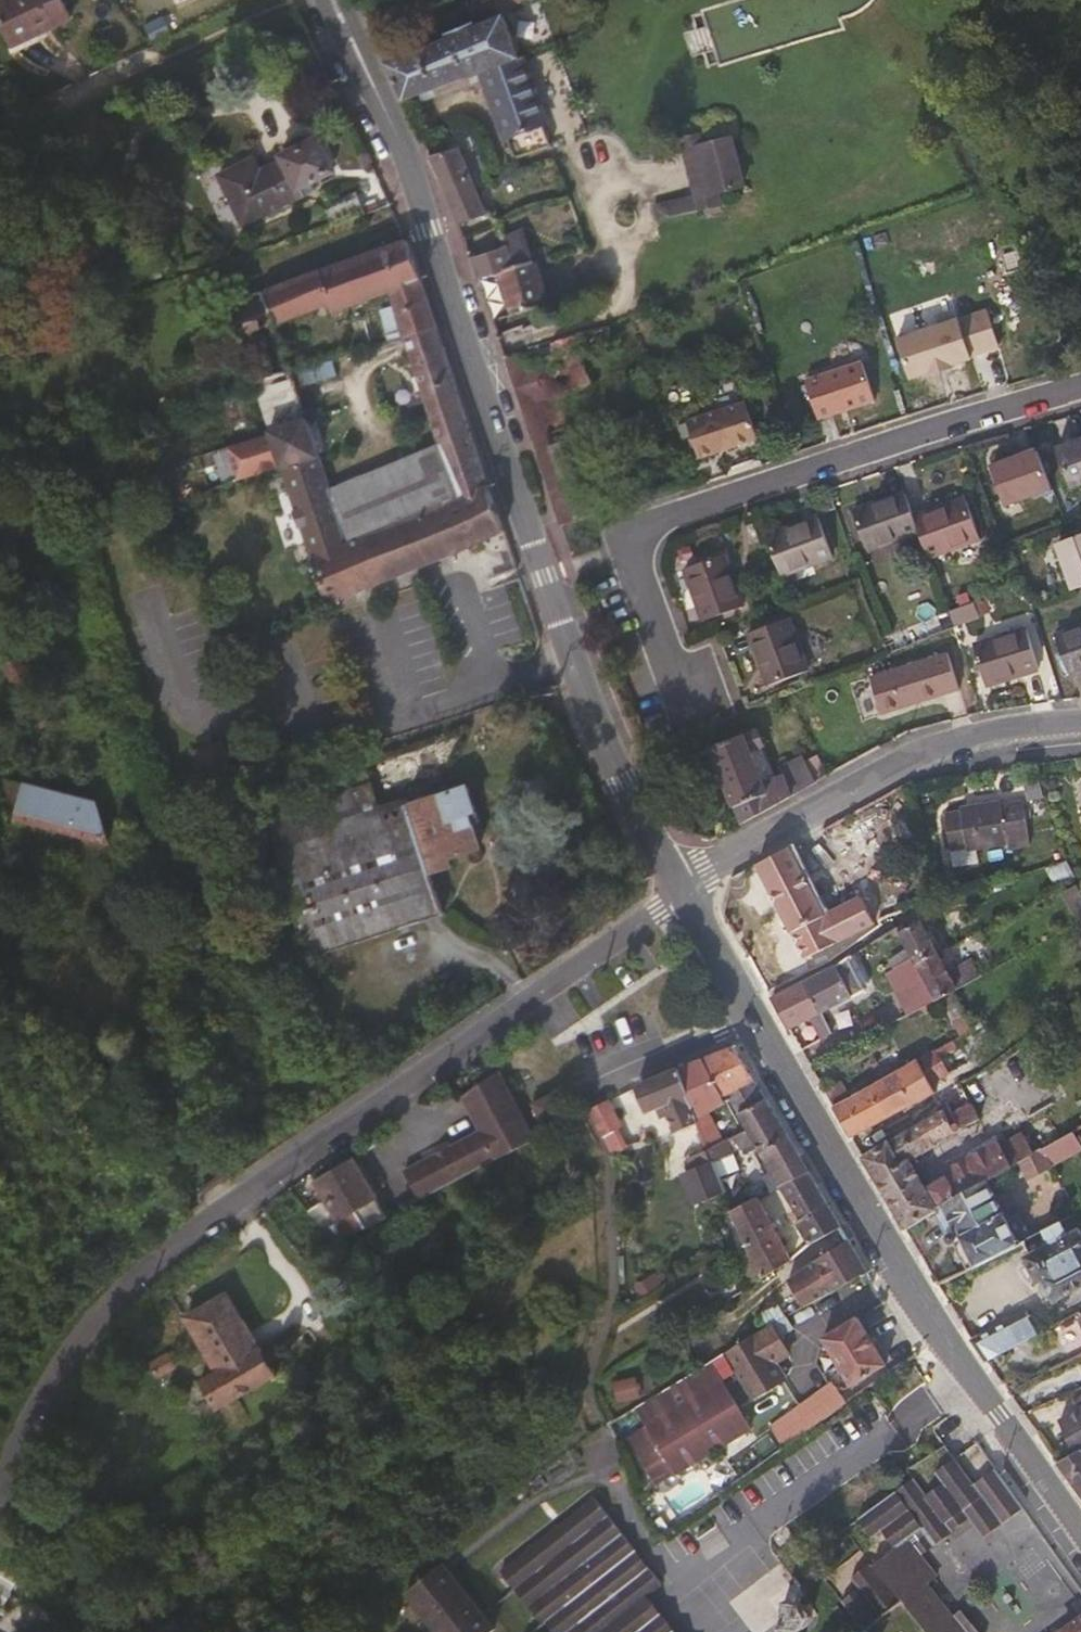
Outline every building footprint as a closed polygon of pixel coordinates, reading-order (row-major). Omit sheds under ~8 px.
[(67,0),(9,0),(0,4),(0,7),(18,48),(77,21),(67,0)] [(533,0),(477,0),(469,3),(477,24),(533,0)] [(552,147),(506,18),(477,30),(474,25),(448,35),(450,41),(389,67),(404,101),(483,72),(516,161),(552,147)] [(763,218),(756,194),(722,202),(719,192),(744,186),(733,144),(705,151),(700,137),(683,141),(697,197),(654,207),(658,221),(664,219),(665,221),(670,241),(694,236),(763,218)] [(317,192),(312,184),(334,174),(320,146),(262,176),(255,163),(221,179),(245,228),(317,192)] [(487,216),(462,157),(460,151),(458,149),(430,158),(452,207),(460,225),(487,216)] [(367,218),(360,198),(327,210),(333,232),(367,218)] [(472,430),(410,243),(398,248),(230,309),(256,386),(273,437),(329,601),(507,533),(492,487),(472,430)] [(516,243),(508,246),(471,258),(478,280),(500,274),(513,317),(547,305),(531,252),(520,255),(516,243)] [(999,349),(987,313),(897,342),(910,381),(929,374),(930,377),(952,370),(951,367),(971,361),(970,358),(999,349)] [(589,384),(575,338),(553,345),(556,356),(540,363),(536,349),(530,351),(505,359),(527,425),(562,414),(556,395),(589,384)] [(873,402),(861,363),(803,382),(815,421),(873,402)] [(755,440),(743,405),(687,424),(700,461),(755,440)] [(577,461),(562,414),(527,425),(561,526),(587,518),(567,466),(577,461)] [(1056,451),(1070,488),(1080,484),(1080,442),(1056,451)] [(1052,489),(1037,451),(991,468),(1006,505),(1052,489)] [(914,519),(905,493),(853,511),(867,551),(919,532),(914,519)] [(980,539),(965,500),(914,519),(919,532),(929,558),(980,539)] [(833,557),(819,518),(767,537),(781,577),(833,557)] [(1060,544),(1058,545),(1074,590),(1080,587),(1080,535),(1060,544)] [(742,607),(723,555),(685,569),(704,622),(742,607)] [(806,671),(788,620),(750,634),(769,685),(806,671)] [(1056,638),(1069,676),(1080,672),(1080,628),(1056,638)] [(1039,670),(1027,631),(975,647),(987,687),(1039,670)] [(948,655),(891,673),(871,679),(882,715),(959,691),(948,655)] [(783,776),(775,779),(763,747),(757,730),(710,749),(741,826),(816,783),(802,756),(780,767),(783,776)] [(434,875),(454,869),(452,861),(481,850),(471,817),(479,814),(470,787),(408,808),(406,802),(381,810),(369,773),(318,790),(321,804),(270,821),(315,960),(446,915),(434,875)] [(97,806),(7,783),(0,810),(19,816),(12,842),(84,860),(91,835),(97,806)] [(1027,847),(1021,802),(996,806),(996,803),(957,809),(958,814),(942,815),(947,847),(963,844),(964,848),(1004,842),(1004,849),(1027,847)] [(821,914),(788,847),(755,864),(803,958),(835,941),(833,935),(864,919),(853,898),(821,914)] [(934,953),(915,920),(895,931),(909,957),(914,966),(934,953)] [(767,993),(797,977),(779,941),(744,955),(767,993)] [(954,989),(934,953),(914,966),(933,1000),(946,993),(952,990),(954,989)] [(860,984),(866,981),(849,954),(842,960),(831,966),(802,982),(816,1012),(862,988),(860,984)] [(933,1000),(914,966),(909,957),(884,972),(905,1015),(933,1000)] [(958,989),(983,977),(974,958),(949,970),(958,989)] [(816,1012),(802,982),(770,999),(787,1028),(816,1012)] [(972,1027),(952,990),(946,993),(966,1031),(972,1027)] [(980,1025),(977,1019),(970,1023),(974,1029),(980,1025)] [(752,1080),(732,1045),(699,1059),(712,1081),(718,1078),(727,1094),(752,1080)] [(948,1072),(935,1048),(916,1059),(929,1083),(948,1072)] [(712,1081),(699,1059),(677,1068),(697,1123),(707,1149),(716,1145),(697,1095),(714,1088),(715,1087),(712,1081)] [(850,1136),(933,1092),(929,1083),(916,1059),(847,1097),(838,1081),(823,1089),(850,1136)] [(697,1123),(677,1068),(636,1085),(647,1111),(664,1104),(676,1132),(680,1130),(682,1136),(690,1133),(687,1127),(697,1123)] [(535,1139),(500,1072),(459,1093),(477,1129),(402,1169),(420,1201),(535,1139)] [(764,1100),(752,1080),(727,1094),(736,1111),(764,1100)] [(561,1114),(551,1095),(533,1103),(543,1123),(561,1114)] [(619,1127),(608,1100),(590,1110),(603,1135),(619,1127)] [(807,1171),(764,1100),(736,1111),(748,1132),(742,1134),(716,1145),(707,1149),(711,1161),(693,1167),(682,1171),(693,1201),(722,1191),(729,1210),(752,1199),(731,1150),(739,1145),(741,1148),(754,1141),(778,1185),(780,1184),(807,1171)] [(908,1158),(976,1119),(968,1102),(951,1111),(947,1104),(895,1137),(908,1158)] [(1029,1174),(1079,1145),(1071,1130),(1036,1150),(1020,1159),(1029,1174)] [(986,1179),(1020,1159),(1036,1150),(1030,1140),(1025,1142),(1020,1133),(999,1145),(997,1140),(941,1172),(942,1176),(955,1197),(986,1179)] [(925,1188),(908,1158),(895,1137),(890,1140),(887,1141),(861,1157),(903,1227),(934,1208),(943,1203),(955,1197),(942,1176),(925,1188)] [(711,1161),(707,1149),(689,1156),(693,1167),(711,1161)] [(389,1218),(353,1160),(318,1183),(327,1200),(310,1211),(339,1244),(389,1218)] [(787,1196),(814,1182),(807,1171),(780,1184),(787,1196)] [(1017,1241),(986,1179),(955,1197),(943,1203),(934,1208),(951,1241),(953,1240),(968,1267),(1017,1241)] [(799,1219),(826,1204),(814,1182),(787,1196),(794,1209),(799,1219)] [(791,1259),(756,1196),(752,1199),(729,1210),(761,1278),(791,1259)] [(1072,1212),(1066,1201),(1049,1210),(1055,1221),(1057,1220),(1072,1212)] [(816,1240),(840,1226),(826,1204),(799,1219),(810,1243),(816,1240)] [(799,1219),(794,1209),(788,1212),(793,1222),(799,1219)] [(1076,1228),(1065,1233),(1057,1220),(1055,1221),(1041,1228),(1048,1242),(1037,1248),(1033,1242),(1025,1246),(1029,1252),(1024,1256),(1037,1278),(1041,1276),(1043,1280),(1039,1283),(1040,1290),(1045,1294),(1050,1292),(1053,1299),(1080,1284),(1080,1236),(1076,1228)] [(866,1269),(849,1242),(840,1226),(816,1240),(825,1256),(814,1264),(814,1265),(791,1279),(806,1304),(866,1269)] [(279,1375),(272,1363),(263,1346),(259,1349),(228,1295),(188,1318),(220,1371),(202,1381),(218,1410),(279,1375)] [(787,1314),(781,1300),(761,1313),(768,1325),(785,1315),(787,1314)] [(986,1359),(1044,1329),(1041,1323),(1034,1325),(1025,1309),(971,1339),(986,1359)] [(788,1352),(779,1336),(792,1327),(785,1315),(768,1325),(725,1352),(753,1397),(784,1379),(785,1378),(774,1361),(788,1352)] [(822,1336),(833,1353),(826,1358),(834,1373),(841,1368),(851,1383),(884,1363),(857,1316),(822,1336)] [(749,1426),(710,1361),(635,1405),(647,1424),(629,1436),(656,1483),(749,1426)] [(813,1424),(846,1400),(835,1384),(830,1383),(828,1383),(800,1404),(813,1424)] [(813,1424),(800,1404),(770,1425),(776,1435),(783,1446),(813,1424)] [(1059,1418),(1073,1450),(1080,1445),(1080,1406),(1059,1418)] [(305,1448),(328,1434),(320,1420),(297,1435),(305,1448)] [(953,1420),(937,1429),(948,1448),(964,1439),(953,1420)] [(9,1427),(1,1424),(0,1427),(0,1447),(9,1427)] [(703,1504),(783,1446),(776,1435),(695,1493),(703,1504)] [(1073,1450),(1058,1459),(1080,1492),(1080,1445),(1073,1450)] [(872,1562),(870,1563),(868,1561),(850,1574),(857,1584),(839,1598),(844,1604),(862,1627),(899,1599),(926,1631),(981,1631),(960,1606),(951,1614),(925,1582),(936,1572),(921,1553),(971,1516),(984,1536),(1024,1507),(996,1468),(974,1484),(954,1457),(935,1469),(942,1479),(926,1491),(912,1475),(857,1516),(872,1535),(881,1529),(894,1545),(872,1562)] [(646,1595),(661,1582),(647,1565),(641,1570),(628,1553),(633,1549),(592,1497),(499,1571),(541,1624),(544,1622),(552,1631),(675,1631),(646,1595)] [(440,1563),(404,1593),(436,1631),(488,1631),(493,1628),(440,1563)] [(25,1580),(0,1569),(0,1631),(25,1580)] [(780,1581),(782,1622),(809,1620),(807,1580),(780,1581)] [(1059,1630),(1060,1631),(1080,1631),(1080,1614),(1059,1630)]
